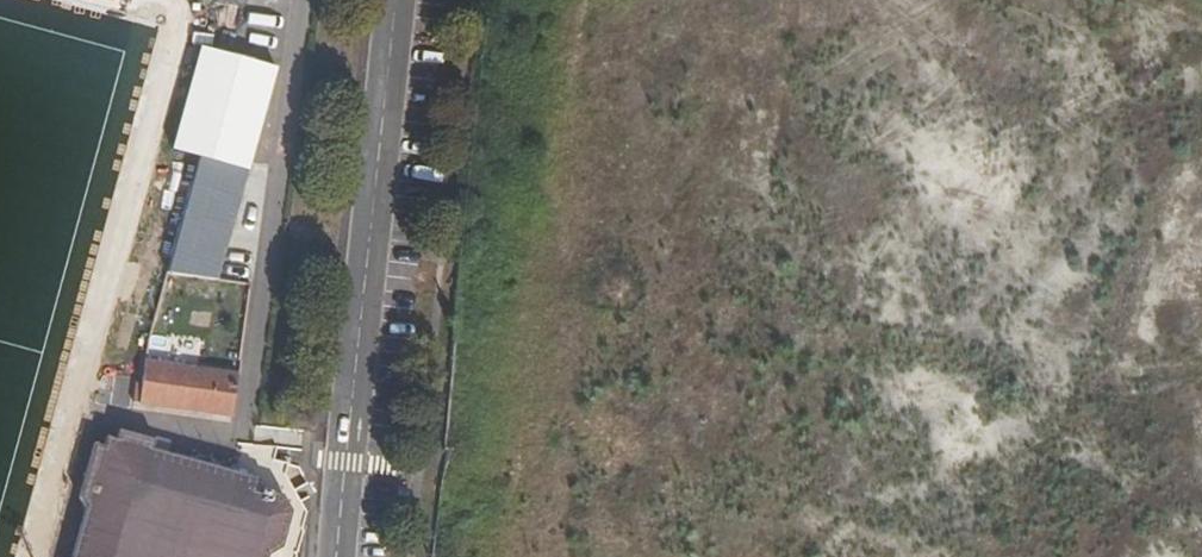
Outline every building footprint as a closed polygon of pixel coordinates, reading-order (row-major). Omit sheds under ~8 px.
[(136,401),(230,408),(233,364),(140,357),(136,401)] [(302,529),(294,527),(296,519),(291,514),(276,509),(280,499),(276,497),(283,475),(285,464),(272,460),(275,448),(257,442),(237,438),(230,465),(151,445),(153,435),(118,426),(115,435),(104,433),(102,441),(92,439),(76,492),(83,505),(69,556),(294,556),(302,529)] [(294,527),(302,529),(306,513),(283,475),(276,497),(280,499),(276,509),(291,514),(296,519),(294,527)]
